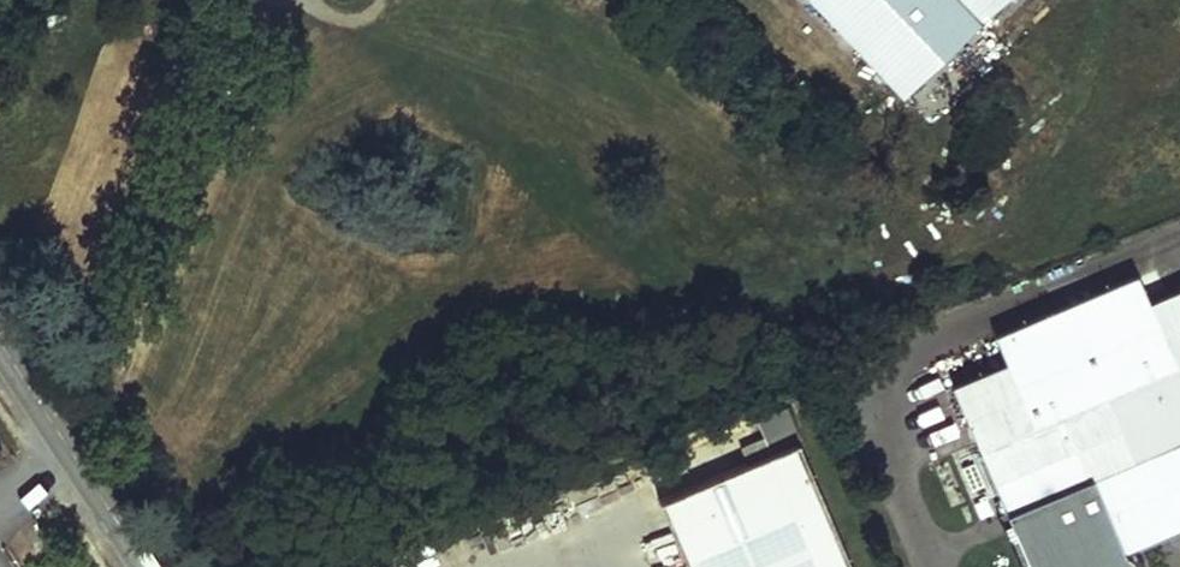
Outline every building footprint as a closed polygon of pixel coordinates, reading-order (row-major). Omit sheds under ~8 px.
[(904,88),(998,0),(821,0),(904,88)] [(923,392),(997,566),(1119,566),(1118,564),(1117,561),(1116,559),(1114,557),(1112,555),(1111,554),(1109,548),(1179,518),(1179,283),(1120,308),(1109,284),(966,344),(978,370),(923,392)] [(770,452),(655,496),(686,566),(819,566),(770,452)] [(70,548),(57,529),(45,537),(58,556),(70,548)]
